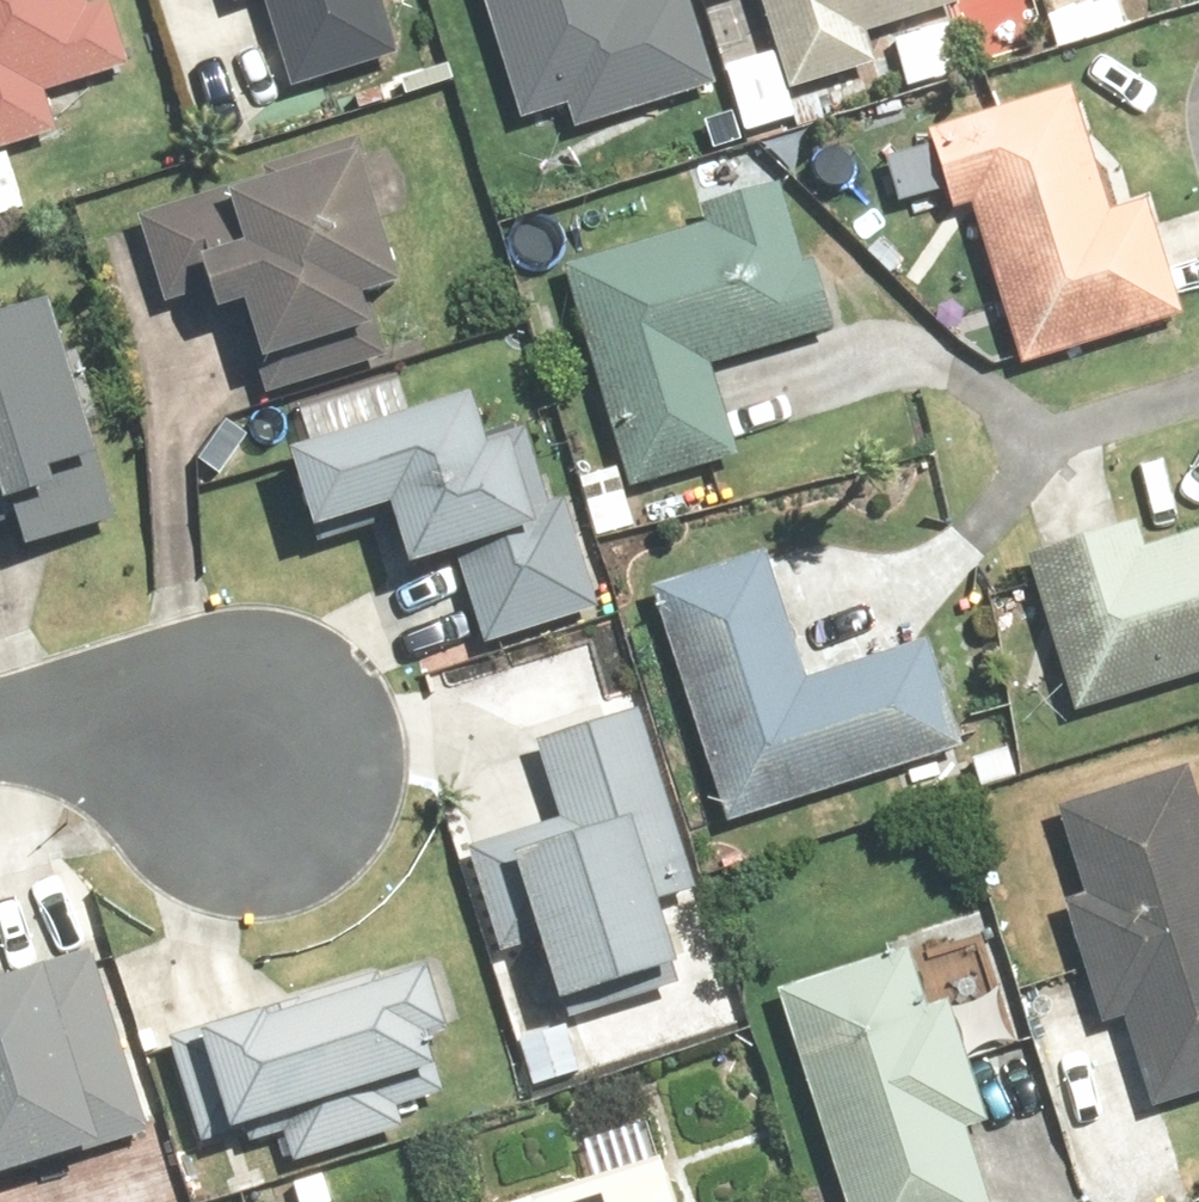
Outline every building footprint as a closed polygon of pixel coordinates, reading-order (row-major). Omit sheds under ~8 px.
[(41,139),(27,93),(112,68),(92,0),(0,0),(0,151),(41,139)] [(209,16),(238,7),(262,90),(388,53),(372,0),(204,0),(209,16)] [(505,144),(695,85),(669,0),(460,0),(505,144)] [(770,91),(863,63),(853,30),(943,2),(943,0),(742,0),(770,91)] [(1056,74),(907,119),(936,213),(962,205),(1010,361),(1171,312),(1134,192),(1096,204),(1056,74)] [(344,159),(109,231),(150,363),(215,344),(236,412),(406,360),(344,159)] [(531,272),(597,485),(723,446),(697,364),(827,324),(781,178),(681,209),(686,225),(531,272)] [(0,336),(0,554),(7,577),(129,540),(60,318),(0,336)] [(515,394),(276,459),(302,554),(375,534),(394,600),(445,586),(464,655),(579,623),(515,394)] [(1013,554),(1060,704),(1198,662),(1198,497),(1013,554)] [(766,553),(631,594),(705,833),(952,757),(918,646),(805,681),(766,553)] [(447,850),(500,1041),(702,986),(627,715),(513,747),(535,826),(447,850)] [(1049,805),(1073,892),(1048,899),(1085,1035),(1111,1028),(1134,1111),(1198,1093),(1198,811),(1187,767),(1049,805)] [(831,1201),(980,1201),(904,951),(767,992),(831,1201)] [(143,1151),(84,959),(0,984),(0,1195),(143,1151)] [(409,975),(191,1042),(224,1147),(441,1081),(409,975)] [(512,1193),(515,1201),(671,1201),(655,1150),(512,1193)]
